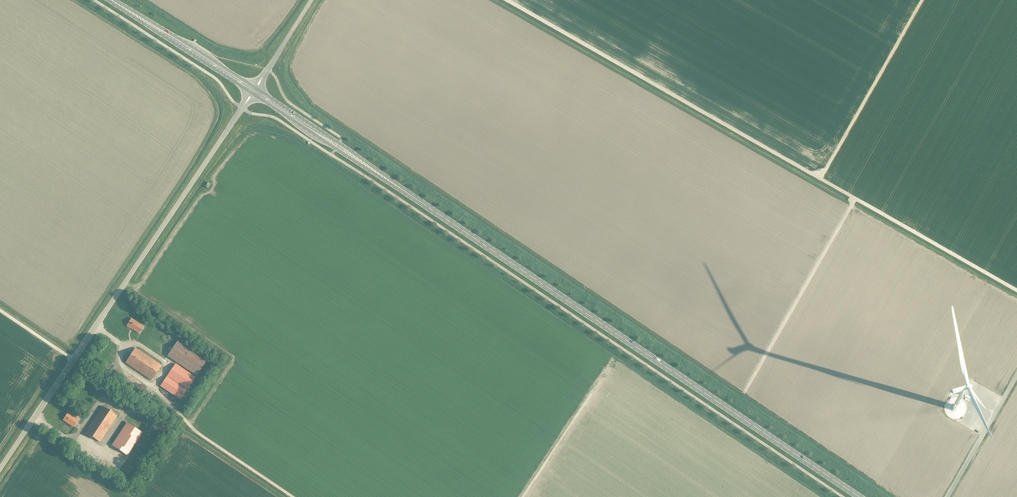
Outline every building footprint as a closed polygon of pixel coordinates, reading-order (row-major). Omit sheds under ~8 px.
[(138,333),(143,326),(131,318),(126,325),(138,333)] [(207,358),(178,339),(167,356),(195,375),(207,358)] [(125,363),(138,371),(151,380),(161,365),(135,348),(125,363)] [(195,377),(175,364),(166,377),(186,390),(195,377)] [(166,377),(160,386),(180,399),(181,398),(183,400),(188,393),(185,391),(186,390),(166,377)] [(99,442),(117,416),(102,406),(85,432),(99,442)] [(73,427),(78,419),(68,412),(63,420),(73,427)] [(127,455),(142,433),(127,423),(112,445),(127,455)]
